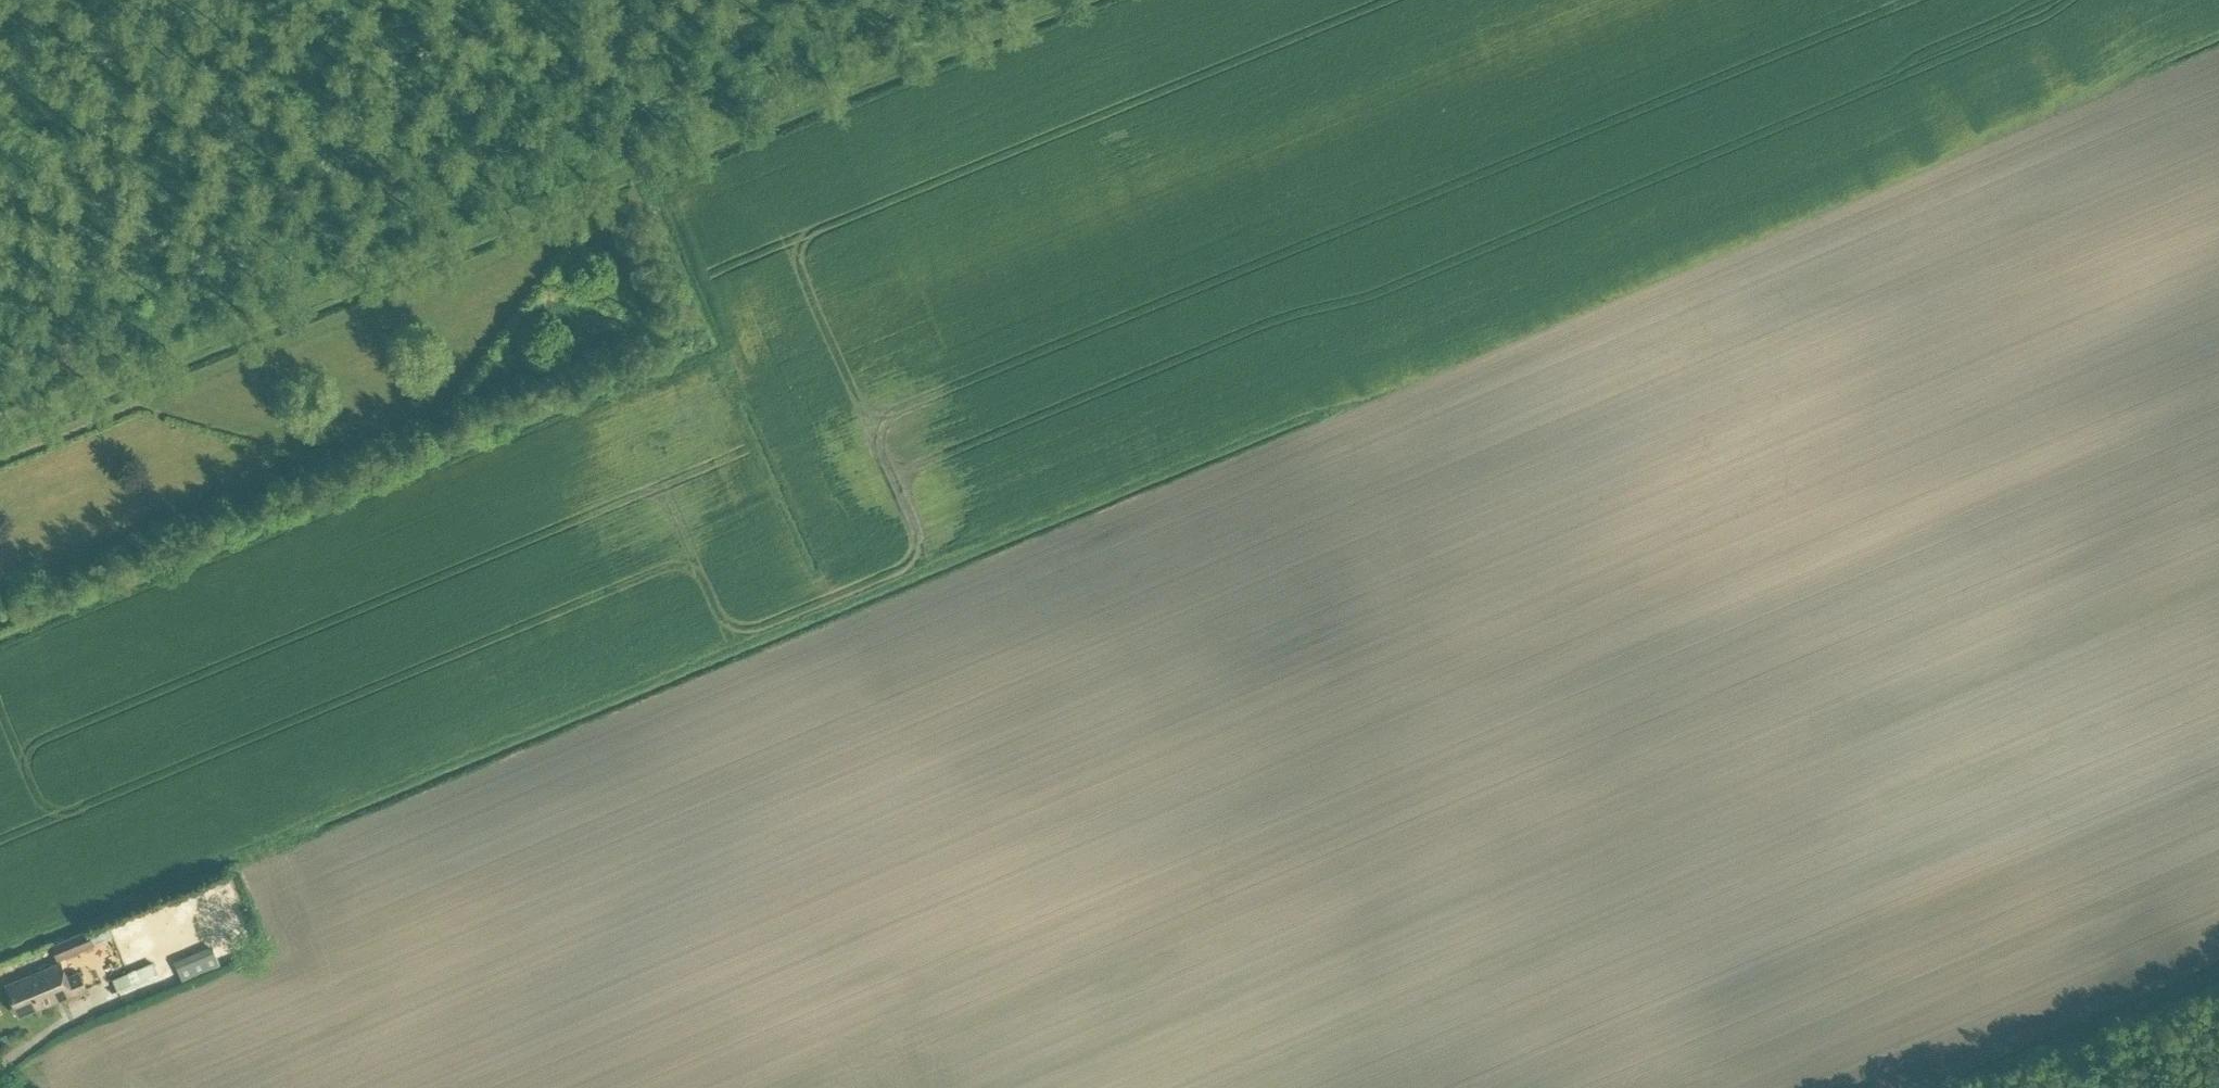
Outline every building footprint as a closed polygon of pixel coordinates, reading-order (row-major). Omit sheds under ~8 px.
[(86,929),(47,945),(53,958),(91,943),(86,929)] [(215,950),(178,966),(184,982),(222,966),(215,950)] [(9,988),(19,1012),(37,1005),(39,1008),(86,989),(79,972),(67,977),(61,963),(26,977),(27,980),(9,988)] [(163,986),(153,963),(112,981),(122,1004),(163,986)]
